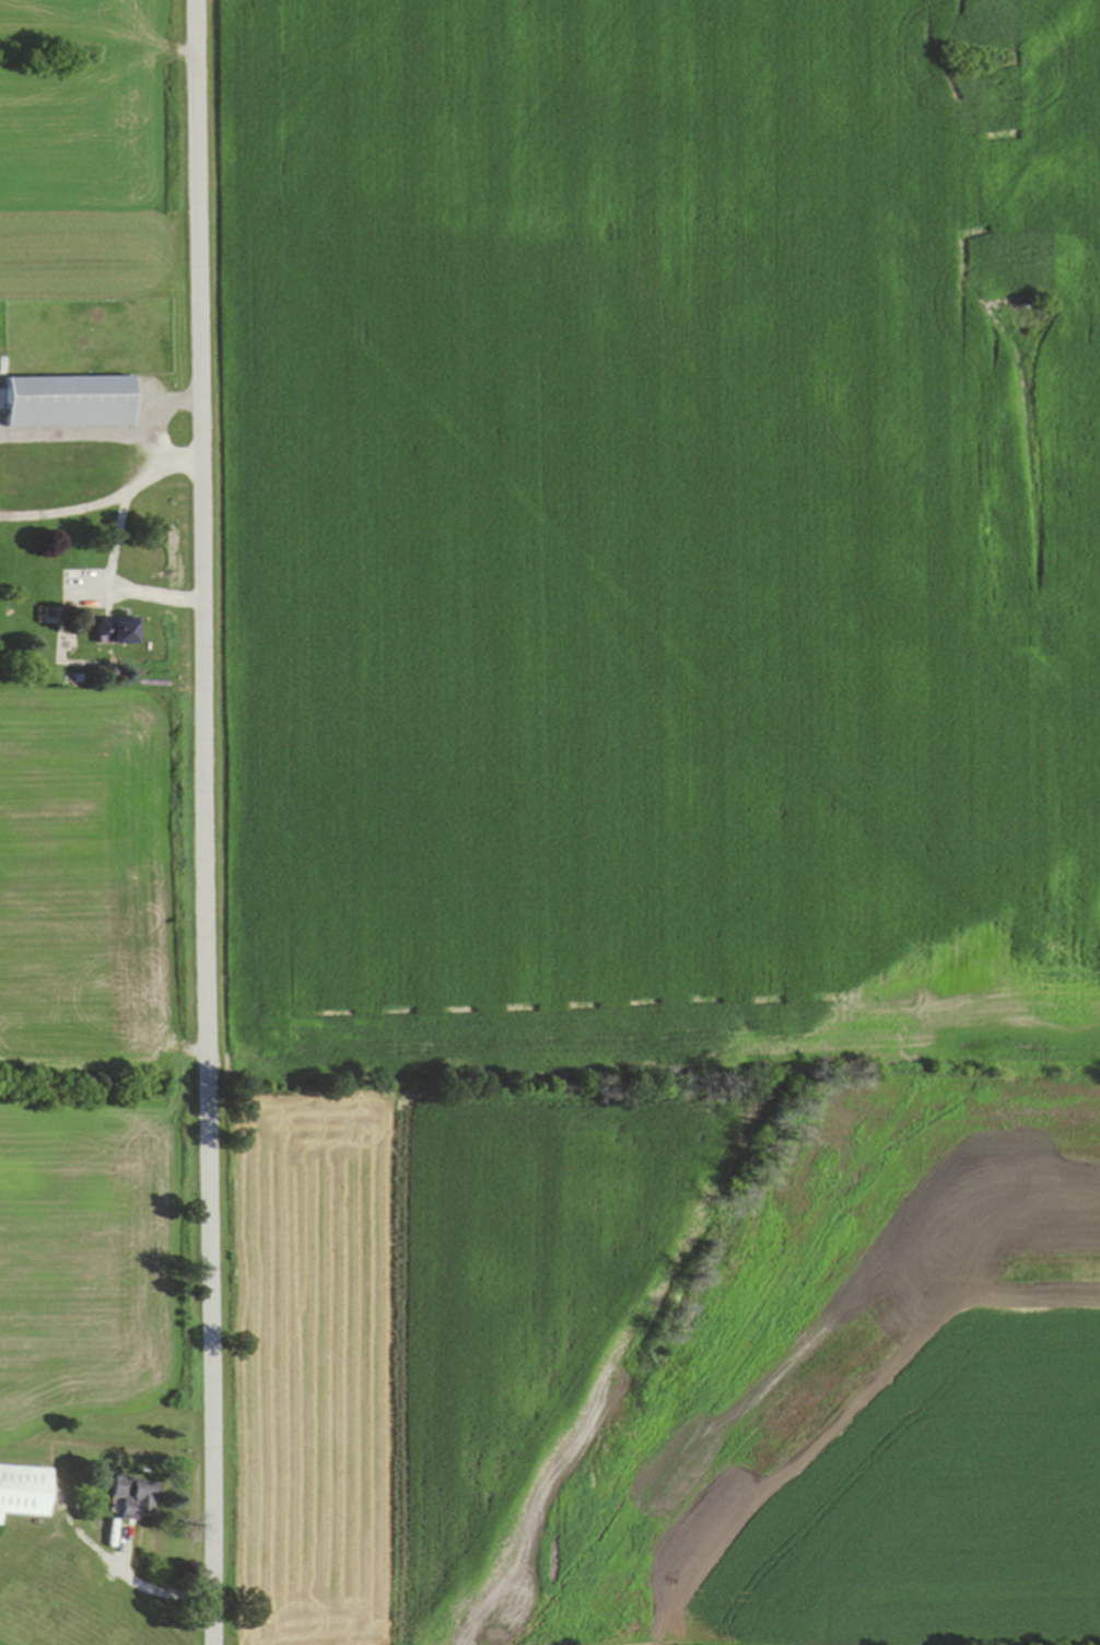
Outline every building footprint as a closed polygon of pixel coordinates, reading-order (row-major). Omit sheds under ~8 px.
[(132,379),(6,379),(6,428),(132,428),(132,379)] [(98,620),(98,644),(138,644),(138,620),(98,620)] [(0,1467),(0,1515),(44,1518),(47,1470),(0,1467)] [(120,1521),(149,1523),(152,1481),(111,1479),(110,1499),(121,1500),(120,1521)]
